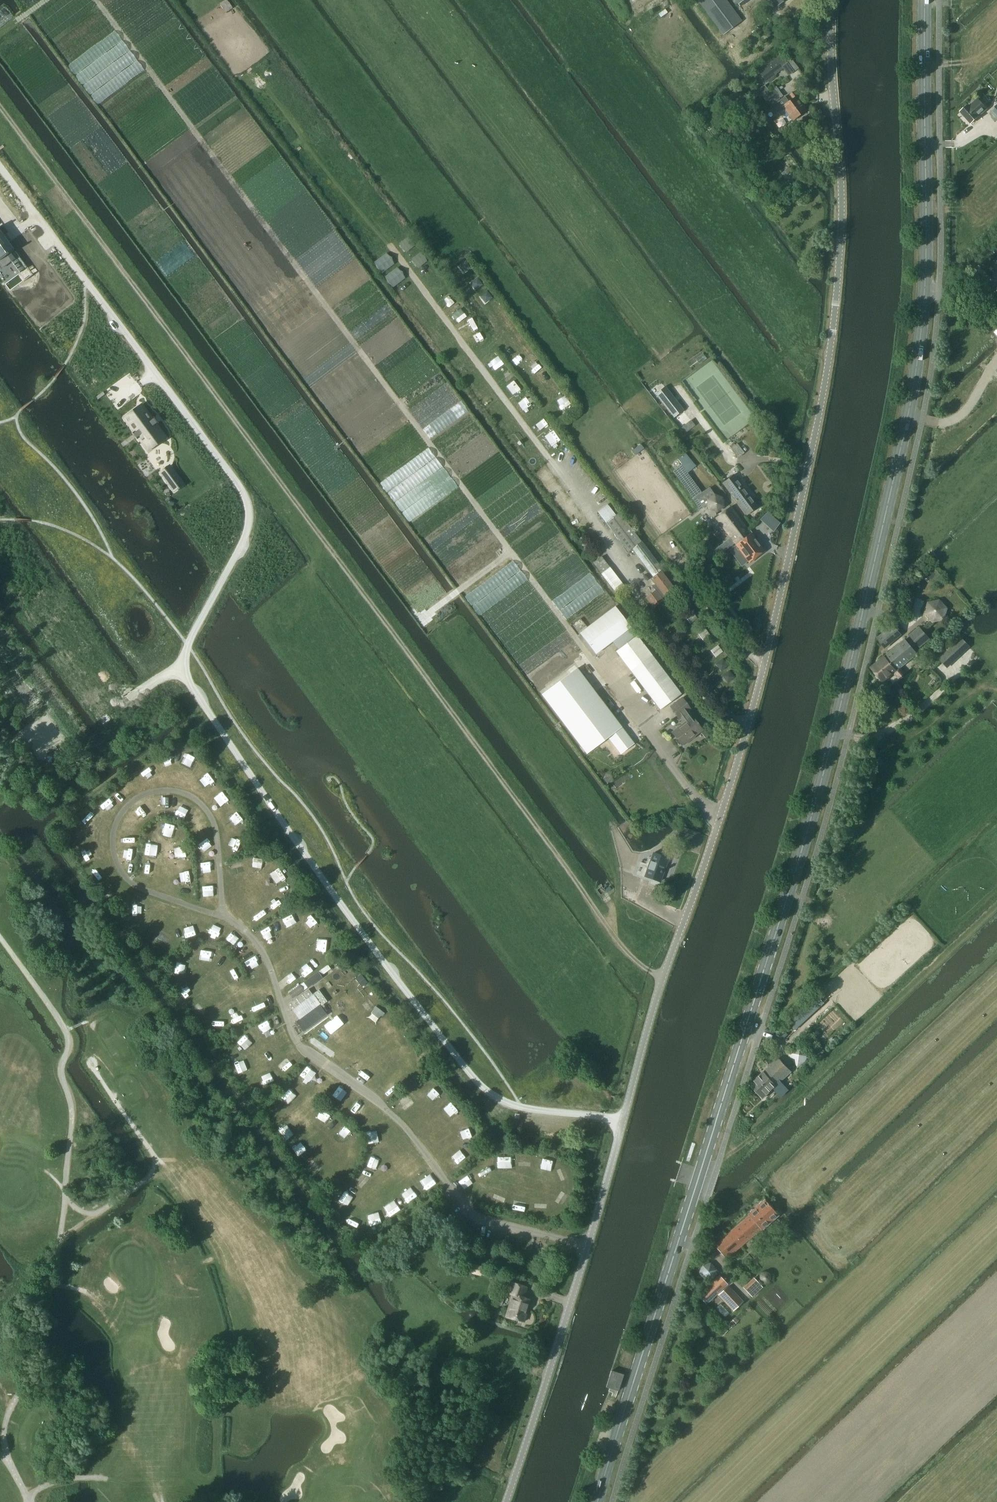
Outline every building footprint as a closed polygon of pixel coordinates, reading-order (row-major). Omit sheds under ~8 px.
[(723,35),(742,21),(733,8),(744,0),(697,0),(723,35)] [(776,74),(790,65),(783,56),(759,71),(767,82),(777,75),(776,74)] [(775,88),(763,96),(770,107),(782,98),(775,88)] [(793,120),(805,112),(798,101),(800,99),(795,91),(790,95),(792,99),(783,106),(793,120)] [(988,109),(978,98),(970,106),(969,105),(961,112),(971,124),(988,109)] [(706,111),(697,117),(700,122),(710,117),(706,111)] [(6,256),(11,262),(18,257),(0,232),(0,261),(6,256)] [(471,267),(466,261),(460,265),(465,271),(471,267)] [(482,284),(478,278),(472,281),(477,288),(482,284)] [(492,297),(487,291),(482,295),(487,301),(492,297)] [(684,410),(665,386),(655,394),(674,418),(684,410)] [(141,406),(125,417),(136,432),(134,433),(133,434),(134,434),(137,437),(136,437),(137,438),(139,436),(145,444),(161,433),(155,424),(157,423),(157,422),(154,419),(154,418),(152,420),(141,406)] [(686,432),(695,425),(691,420),(682,427),(686,432)] [(737,444),(730,449),(738,458),(744,453),(737,444)] [(169,467),(161,473),(165,478),(174,490),(183,484),(173,472),(169,467)] [(747,516),(758,507),(733,475),(722,484),(747,516)] [(628,552),(632,549),(653,577),(652,579),(656,584),(653,587),(656,591),(647,598),(654,607),(663,600),(662,598),(675,589),(661,571),(663,570),(619,513),(616,515),(607,504),(598,512),(628,552)] [(716,519),(731,538),(719,548),(724,555),(729,551),(737,546),(741,551),(736,555),(743,564),(748,560),(750,563),(751,562),(752,562),(763,554),(763,552),(764,551),(731,507),(716,519)] [(773,531),(779,523),(772,517),(766,524),(773,531)] [(601,557),(594,563),(602,574),(610,568),(601,557)] [(617,593),(625,587),(610,568),(602,574),(617,593)] [(913,608),(916,597),(902,594),(900,604),(913,608)] [(933,623),(945,620),(948,609),(940,599),(928,602),(924,614),(933,623)] [(615,606),(580,633),(597,654),(632,628),(615,606)] [(690,623),(697,618),(692,612),(686,617),(690,623)] [(893,625),(878,638),(886,648),(901,635),(893,625)] [(920,628),(910,636),(920,647),(930,639),(920,628)] [(703,640),(710,635),(705,629),(698,634),(703,640)] [(661,709),(682,693),(637,635),(617,651),(631,671),(661,709)] [(955,645),(940,659),(948,667),(970,647),(962,639),(956,645),(955,645)] [(892,673),(899,679),(905,672),(901,668),(917,653),(906,640),(872,668),(883,681),(892,673)] [(716,656),(722,652),(718,646),(711,650),(716,656)] [(723,659),(717,663),(722,669),(727,665),(723,659)] [(587,753),(608,737),(620,754),(634,743),(621,727),(622,727),(577,668),(542,695),(587,753)] [(724,675),(729,681),(734,677),(729,670),(724,675)] [(726,692),(732,697),(736,693),(730,687),(726,692)] [(704,689),(696,695),(702,704),(711,698),(704,689)] [(702,730),(688,711),(691,709),(682,698),(671,707),(679,717),(681,716),(685,722),(673,732),(682,745),(690,739),(691,740),(696,737),(695,735),(702,730)] [(29,747),(21,752),(32,770),(40,765),(29,747)] [(660,881),(668,859),(653,853),(645,876),(660,881)] [(300,985),(290,992),(293,998),(308,987),(304,982),(300,985)] [(313,995),(309,989),(288,1004),(293,1010),(313,995)] [(319,989),(313,994),(321,1006),(327,1001),(319,989)] [(795,1028),(824,1002),(816,994),(787,1021),(795,1028)] [(296,1021),(304,1031),(327,1014),(320,1004),(296,1021)] [(802,1043),(788,1053),(798,1067),(812,1056),(802,1043)] [(781,1081),(792,1071),(780,1057),(764,1071),(750,1084),(763,1098),(773,1088),(781,1096),(788,1089),(781,1081)] [(761,1229),(778,1215),(764,1199),(748,1214),(748,1215),(715,1244),(726,1258),(760,1228),(761,1229)] [(471,1264),(469,1271),(481,1275),(483,1267),(471,1264)] [(760,1276),(760,1278),(761,1279),(762,1280),(763,1281),(764,1282),(766,1282),(768,1281),(769,1281),(770,1279),(770,1278),(770,1276),(770,1275),(769,1273),(768,1272),(766,1272),(765,1272),(763,1272),(762,1273),(761,1274),(760,1276)] [(706,1302),(727,1283),(720,1275),(699,1295),(706,1302)] [(752,1295),(762,1287),(754,1278),(744,1287),(752,1295)] [(510,1281),(507,1292),(514,1295),(507,1317),(524,1322),(526,1313),(525,1313),(529,1299),(524,1297),(521,1296),(524,1285),(510,1281)] [(728,1285),(718,1294),(733,1310),(743,1301),(728,1285)] [(725,1316),(728,1312),(720,1304),(716,1307),(725,1316)] [(735,1317),(727,1325),(730,1328),(738,1320),(735,1317)] [(611,1370),(606,1386),(618,1390),(624,1374),(611,1370)]
